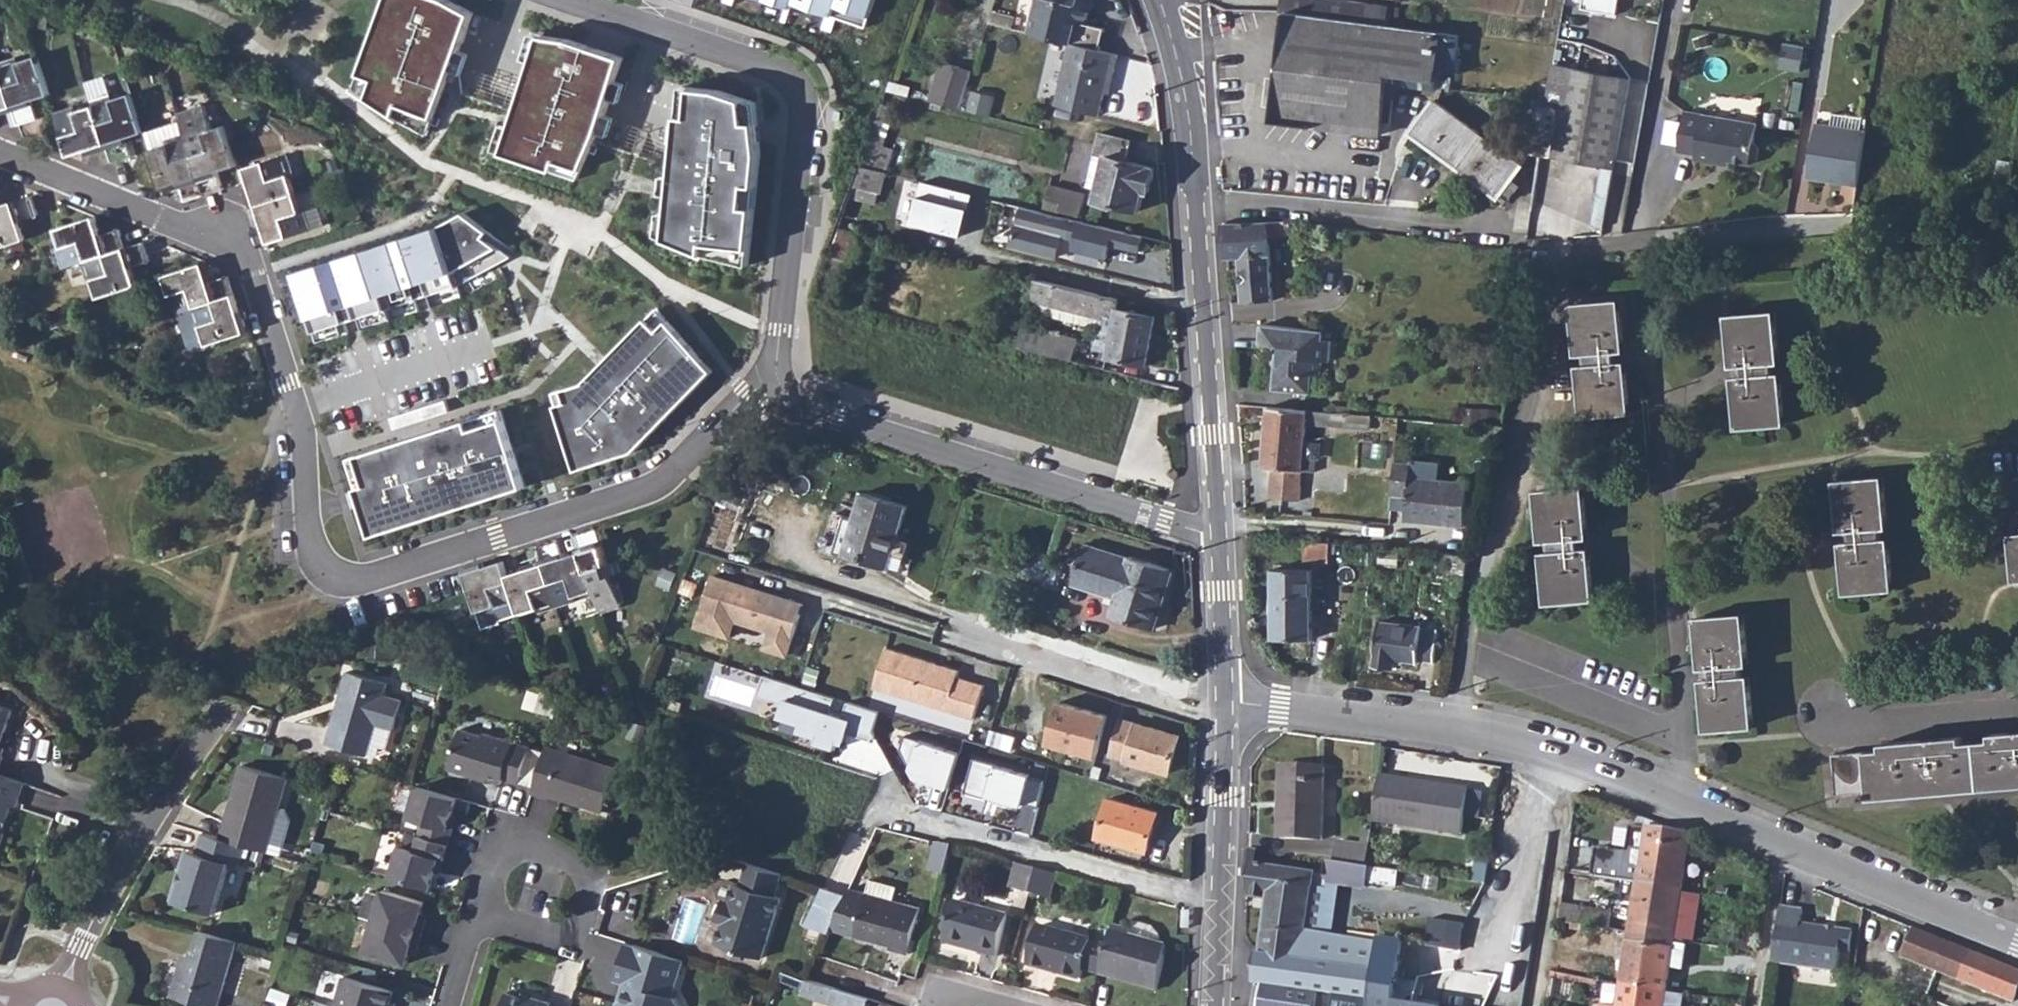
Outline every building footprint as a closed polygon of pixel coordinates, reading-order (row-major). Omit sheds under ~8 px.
[(360,90),(400,119),(428,133),(433,120),(473,15),(442,0),(391,0),(360,90)] [(792,10),(794,5),(833,20),(837,7),(870,19),(876,0),(761,0),(792,10)] [(1031,33),(1073,42),(1101,49),(1105,27),(1091,23),(1094,5),(1082,4),(1083,0),(1039,0),(1031,33)] [(1279,11),(1285,12),(1322,17),(1325,0),(1281,0),(1279,11)] [(1322,17),(1285,12),(1271,121),(1382,135),(1390,75),(1438,80),(1445,33),(1322,17)] [(543,39),(504,156),(579,181),(583,171),(623,61),(568,42),(543,39)] [(1803,44),(1782,40),(1778,65),(1800,68),(1803,44)] [(1073,42),(1058,104),(1101,115),(1107,92),(1111,70),(1116,71),(1120,53),(1101,49),(1073,42)] [(933,102),(963,109),(969,89),(975,71),(946,62),(933,102)] [(2,122),(4,125),(22,119),(8,77),(7,73),(3,63),(0,64),(0,122),(2,122)] [(1546,100),(1539,156),(1553,158),(1554,159),(1614,168),(1629,79),(1552,66),(1546,100)] [(23,68),(7,73),(8,77),(22,119),(28,133),(44,127),(38,111),(53,106),(39,67),(25,72),(23,68)] [(1111,70),(1107,92),(1112,93),(1116,71),(1111,70)] [(99,86),(84,91),(90,110),(106,105),(99,86)] [(706,256),(752,265),(756,211),(759,191),(762,158),(758,107),(721,94),(683,89),(669,240),(706,256)] [(1530,99),(1523,153),(1539,156),(1546,100),(1530,99)] [(1410,132),(1457,168),(1481,135),(1434,100),(1410,132)] [(106,105),(90,110),(93,117),(106,156),(109,167),(126,161),(121,145),(137,139),(135,133),(125,104),(108,110),(106,105)] [(197,105),(171,113),(173,120),(200,194),(216,189),(209,169),(230,162),(225,144),(218,125),(206,128),(197,105)] [(1693,158),(1714,162),(1715,155),(1727,158),(1747,161),(1755,155),(1757,145),(1752,138),(1755,120),(1684,109),(1677,149),(1694,152),(1693,158)] [(893,120),(880,115),(863,166),(889,173),(895,148),(884,145),(893,120)] [(74,117),(59,122),(72,164),(88,157),(89,162),(106,156),(93,117),(77,123),(74,117)] [(173,120),(135,133),(137,139),(153,189),(171,183),(177,202),(200,194),(173,120)] [(1809,178),(1858,185),(1866,130),(1817,123),(1809,178)] [(1135,140),(1105,130),(1088,184),(1100,188),(1097,197),(1140,210),(1146,191),(1151,192),(1157,167),(1130,159),(1135,140)] [(1481,135),(1457,168),(1499,200),(1524,167),(1481,135)] [(244,185),(241,186),(247,205),(288,191),(282,173),(288,171),(281,151),(238,165),(244,185)] [(1715,155),(1714,162),(1726,164),(1727,158),(1715,155)] [(889,173),(863,166),(852,197),(878,204),(880,194),(883,195),(889,173)] [(975,194),(924,182),(914,223),(964,236),(975,194)] [(1049,186),(1044,206),(1081,216),(1085,200),(1065,195),(1067,190),(1049,186)] [(288,191),(247,205),(253,224),(258,222),(265,241),(318,223),(312,204),(295,209),(288,191)] [(0,215),(0,254),(31,243),(24,227),(43,220),(37,203),(8,213),(0,215)] [(1117,229),(1085,221),(1024,207),(1014,247),(1059,257),(1064,236),(1078,240),(1075,250),(1110,259),(1117,229)] [(439,228),(296,274),(318,345),(346,336),(342,326),(361,319),(365,329),(391,320),(384,299),(425,286),(429,297),(460,288),(501,265),(511,259),(484,239),(491,231),(466,213),(439,228)] [(89,223),(51,236),(56,251),(51,254),(57,271),(73,265),(121,249),(115,231),(95,238),(89,223)] [(1292,223),(1226,224),(1228,258),(1241,258),(1243,303),(1273,302),(1271,238),(1292,238),(1292,223)] [(121,249),(73,265),(80,283),(85,282),(92,299),(130,285),(125,269),(146,262),(139,243),(121,249)] [(195,264),(157,277),(163,294),(157,296),(164,315),(169,313),(184,308),(228,293),(224,282),(228,281),(224,277),(220,274),(202,280),(195,264)] [(1092,268),(1086,292),(1120,300),(1122,301),(1127,276),(1092,268)] [(1086,292),(1038,281),(1034,303),(1042,306),(1041,313),(1084,323),(1086,315),(1104,319),(1102,327),(1098,346),(1110,349),(1109,356),(1147,365),(1157,317),(1119,308),(1120,300),(1086,292)] [(228,293),(184,308),(169,313),(183,352),(247,330),(241,311),(235,313),(228,293)] [(1619,298),(1571,304),(1581,417),(1628,412),(1619,298)] [(556,408),(576,472),(636,454),(716,372),(661,311),(648,321),(605,365),(590,381),(564,392),(553,395),(556,408)] [(1773,312),(1727,316),(1737,429),(1783,425),(1773,312)] [(1086,315),(1084,323),(1102,327),(1104,319),(1086,315)] [(1326,331),(1266,325),(1265,344),(1284,346),(1283,366),(1279,370),(1278,390),(1313,392),(1314,377),(1323,377),(1323,361),(1332,362),(1333,341),(1325,340),(1326,331)] [(1049,332),(1043,353),(1074,360),(1078,340),(1049,332)] [(1350,413),(1271,407),(1264,466),(1274,467),(1304,471),(1309,424),(1350,426),(1350,413)] [(528,489),(504,412),(348,460),(373,539),(528,489)] [(1394,462),(1390,494),(1406,496),(1403,520),(1462,527),(1467,484),(1409,478),(1411,464),(1394,462)] [(1304,471),(1274,467),(1270,497),(1301,501),(1304,471)] [(1881,478),(1833,481),(1837,531),(1848,530),(1849,542),(1839,543),(1843,593),(1890,590),(1886,539),(1876,540),(1875,528),(1885,527),(1881,478)] [(1584,488),(1536,492),(1545,604),(1592,601),(1584,488)] [(863,491),(846,553),(890,567),(908,505),(863,491)] [(595,521),(576,527),(581,546),(593,583),(601,607),(618,602),(624,594),(618,575),(613,576),(611,568),(620,565),(617,556),(607,559),(595,521)] [(557,533),(538,539),(558,602),(578,595),(576,589),(593,583),(581,546),(564,552),(557,533)] [(524,565),(506,571),(519,609),(538,603),(541,608),(558,602),(538,539),(519,546),(524,565)] [(1087,540),(1074,580),(1117,594),(1111,614),(1151,628),(1171,567),(1132,554),(1131,555),(1087,540)] [(1337,543),(1306,540),(1305,561),(1329,563),(1330,557),(1335,557),(1337,543)] [(481,558),(463,564),(483,624),(502,618),(501,615),(519,609),(506,571),(501,556),(482,563),(481,558)] [(1452,556),(1449,579),(1463,580),(1467,558),(1452,556)] [(1312,569),(1272,570),(1274,640),(1313,638),(1312,569)] [(805,603),(721,577),(705,627),(739,638),(744,621),(779,633),(773,649),(796,657),(809,615),(802,613),(805,603)] [(812,606),(805,603),(802,613),(809,615),(812,606)] [(1745,615),(1697,618),(1700,667),(1710,667),(1710,680),(1701,680),(1704,730),(1753,726),(1749,677),(1739,677),(1739,665),(1748,665),(1745,615)] [(1380,623),(1375,668),(1397,670),(1398,662),(1421,665),(1422,662),(1437,664),(1440,632),(1424,630),(1423,628),(1380,623)] [(962,671),(889,647),(879,679),(914,691),(912,698),(977,719),(987,686),(961,677),(962,671)] [(388,683),(347,671),(326,744),(366,756),(376,724),(393,729),(402,700),(384,695),(388,683)] [(873,737),(879,736),(876,730),(882,711),(851,701),(846,716),(833,712),(838,697),(767,674),(761,695),(788,703),(785,713),(807,720),(805,727),(823,732),(820,741),(839,746),(843,735),(838,733),(840,727),(873,737)] [(914,691),(879,679),(877,687),(912,698),(914,691)] [(1062,701),(1049,743),(1097,758),(1109,717),(1062,701)] [(13,710),(0,705),(0,746),(13,710)] [(1125,718),(1113,756),(1127,760),(1127,761),(1166,773),(1179,735),(1125,718)] [(484,736),(461,729),(449,769),(473,777),(474,774),(487,777),(502,782),(504,777),(519,782),(530,747),(485,733),(484,736)] [(1832,753),(1836,793),(1870,791),(1870,796),(2017,783),(2017,731),(1991,733),(1991,739),(1961,741),(1960,736),(1884,742),(1884,748),(1832,753)] [(993,732),(989,745),(1011,752),(1015,739),(993,732)] [(961,752),(906,735),(902,749),(917,779),(950,790),(961,752)] [(616,768),(546,747),(532,792),(548,798),(549,795),(603,812),(616,768)] [(997,765),(974,759),(966,794),(999,803),(1000,800),(1023,806),(1024,804),(1040,807),(1046,780),(1031,776),(1031,775),(997,767),(997,765)] [(266,851),(288,778),(242,765),(232,800),(237,801),(235,806),(229,810),(221,838),(243,845),(266,851)] [(1282,768),(1281,839),(1323,841),(1325,771),(1282,768)] [(5,833),(2,832),(12,804),(17,806),(25,783),(0,774),(0,848),(5,833)] [(1381,775),(1375,821),(1463,835),(1469,789),(1381,775)] [(420,836),(448,845),(453,829),(449,828),(453,815),(458,798),(418,786),(409,817),(424,822),(420,836)] [(1105,813),(1098,839),(1146,853),(1158,813),(1109,799),(1105,813)] [(1595,874),(1637,882),(1659,886),(1667,834),(1630,828),(1629,853),(1613,852),(1614,850),(1598,848),(1595,874)] [(221,838),(200,832),(195,852),(187,849),(172,900),(213,913),(228,862),(237,865),(243,845),(221,838)] [(1667,834),(1659,886),(1682,889),(1689,838),(1667,834)] [(444,860),(448,845),(420,836),(416,850),(401,846),(392,877),(431,888),(436,871),(440,859),(444,860)] [(1340,843),(1337,862),(1369,867),(1371,848),(1340,843)] [(172,900),(187,849),(182,848),(167,899),(172,900)] [(955,852),(939,848),(932,878),(948,882),(955,852)] [(1478,856),(1474,882),(1486,884),(1490,858),(1478,856)] [(1337,862),(1330,860),(1327,878),(1330,883),(1351,886),(1352,885),(1368,887),(1370,867),(1369,867),(1337,862)] [(1250,861),(1247,898),(1269,899),(1263,927),(1307,934),(1316,872),(1250,861)] [(783,874),(748,863),(741,884),(736,883),(730,900),(724,898),(720,910),(726,912),(723,922),(716,943),(763,957),(782,897),(776,895),(783,874)] [(1018,868),(1012,893),(1031,898),(1037,872),(1018,868)] [(1037,872),(1031,898),(1050,903),(1057,877),(1037,872)] [(1637,882),(1629,933),(1652,936),(1659,886),(1637,882)] [(1659,886),(1652,936),(1674,940),(1683,941),(1687,914),(1678,913),(1682,889),(1659,886)] [(901,900),(873,892),(856,888),(832,940),(894,957),(893,960),(911,965),(923,918),(897,911),(901,900)] [(375,920),(422,935),(426,920),(420,918),(422,913),(425,902),(383,890),(375,920)] [(1782,908),(1775,963),(1840,972),(1843,952),(1851,953),(1854,931),(1803,924),(1805,912),(1782,908)] [(726,912),(720,910),(717,920),(723,922),(726,912)] [(957,914),(948,952),(953,953),(966,956),(997,964),(1007,924),(958,912),(957,914)] [(418,949),(422,935),(375,920),(365,951),(407,964),(410,953),(412,948),(418,949)] [(1433,921),(1430,946),(1461,949),(1465,925),(1433,921)] [(1256,1005),(1424,1005),(1396,1002),(1398,982),(1404,944),(1361,938),(1360,943),(1307,934),(1263,927),(1253,983),(1257,984),(1256,1005)] [(200,930),(192,956),(187,955),(184,962),(179,965),(171,996),(206,1005),(218,1005),(237,941),(200,930)] [(1914,930),(1902,959),(1936,973),(1948,944),(1914,930)] [(1109,951),(1102,979),(1159,993),(1167,962),(1167,949),(1129,940),(1130,935),(1113,931),(1109,951)] [(1038,933),(1028,970),(1082,984),(1085,975),(1102,979),(1109,951),(1038,933)] [(1629,933),(1621,986),(1644,990),(1652,936),(1629,933)] [(1652,936),(1644,990),(1666,993),(1669,969),(1682,971),(1686,941),(1683,941),(1674,940),(1652,936)] [(627,942),(615,980),(625,983),(628,990),(626,999),(619,1002),(618,1005),(681,1005),(677,998),(673,997),(685,960),(627,942)] [(1948,944),(1936,973),(1959,982),(1971,953),(1948,944)] [(1959,982),(2012,1004),(2017,990),(2017,972),(1971,953),(1959,982)] [(383,1005),(395,1005),(399,995),(393,993),(395,988),(398,977),(348,962),(339,993),(383,1005)] [(842,990),(812,981),(807,996),(832,1004),(837,1005),(842,990)] [(1618,1005),(1641,1005),(1644,990),(1621,986),(1618,1005)] [(842,990),(837,1005),(838,1005),(869,1005),(871,1000),(842,990)] [(1641,1005),(1664,1005),(1666,993),(1644,990),(1641,1005)] [(339,993),(336,1005),(383,1005),(339,993)] [(551,1004),(526,996),(525,999),(508,994),(504,1005),(551,1005),(551,1004)]
